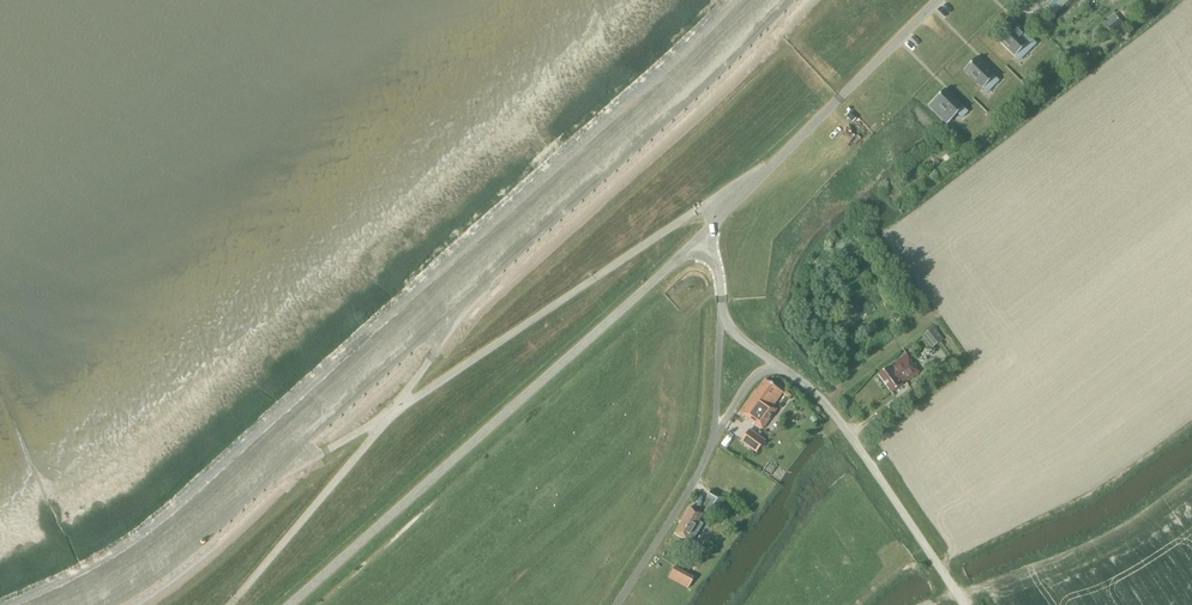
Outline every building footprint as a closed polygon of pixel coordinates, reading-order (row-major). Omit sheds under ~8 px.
[(1046,11),(1052,17),(1065,4),(1069,0),(1036,0),(1035,0),(1046,11)] [(1113,34),(1124,25),(1115,13),(1104,22),(1113,34)] [(996,38),(1014,56),(1015,57),(1024,47),(1028,52),(1036,44),(1024,31),(1021,34),(1017,30),(1020,28),(1013,21),(996,38)] [(977,56),(963,70),(982,89),(988,83),(993,87),(999,80),(983,64),(984,63),(977,56)] [(945,89),(932,101),(951,120),(957,114),(961,118),(968,112),(945,89)] [(931,329),(924,334),(922,336),(932,348),(940,341),(943,339),(933,327),(931,329)] [(919,372),(907,354),(888,367),(878,374),(891,392),(903,384),(919,372)] [(755,391),(744,405),(739,412),(762,429),(777,409),(773,407),(783,392),(765,379),(756,392),(755,391)] [(756,452),(765,441),(749,430),(741,441),(756,452)] [(712,517),(724,498),(711,491),(707,498),(711,500),(704,512),(712,517)] [(698,521),(703,514),(690,507),(674,533),(691,543),(703,524),(698,521)] [(698,550),(688,544),(682,553),(693,559),(698,550)] [(668,578),(688,588),(694,577),(675,566),(668,578)]
